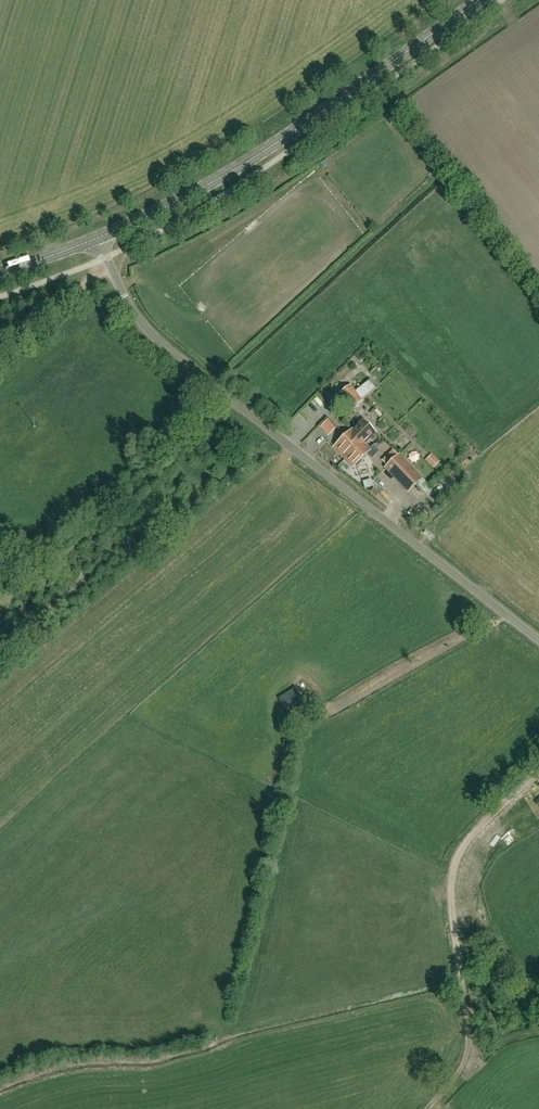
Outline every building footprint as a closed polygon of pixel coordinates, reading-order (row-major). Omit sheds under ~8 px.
[(366,383),(355,392),(351,386),(340,394),(352,409),(363,401),(373,393),(366,383)] [(329,419),(321,427),(331,437),(339,428),(329,419)] [(364,442),(366,443),(376,434),(369,427),(369,425),(366,422),(364,422),(363,420),(352,430),(345,437),(356,449),(364,442)] [(292,442),(295,438),(286,431),(283,435),(292,442)] [(345,437),(335,447),(353,466),(354,465),(357,466),(362,461),(361,458),(367,453),(372,458),(377,453),(372,448),(371,449),(366,443),(364,442),(356,449),(345,437)] [(427,460),(435,469),(442,462),(434,454),(427,460)] [(422,478),(400,455),(389,465),(411,489),(422,478)] [(427,530),(424,534),(432,540),(435,536),(427,530)] [(305,699),(297,686),(280,697),(289,710),(305,699)] [(523,798),(510,810),(515,815),(528,803),(523,798)]
